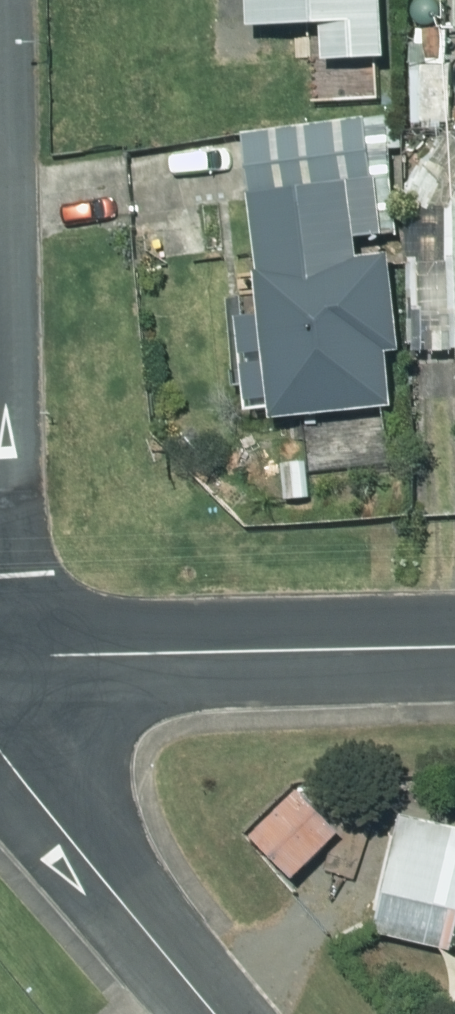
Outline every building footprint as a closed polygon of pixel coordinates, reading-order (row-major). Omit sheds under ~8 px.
[(332,50),(393,47),(391,0),(256,0),(257,17),(330,14),(332,50)] [(447,22),(421,22),(421,42),(447,42),(447,22)] [(420,57),(420,114),(454,114),(454,57),(420,57)] [(392,109),(250,125),(280,410),(400,397),(394,343),(408,341),(398,244),(367,247),(365,229),(405,225),(392,109)] [(384,926),(454,941),(454,818),(409,808),(384,926)]
